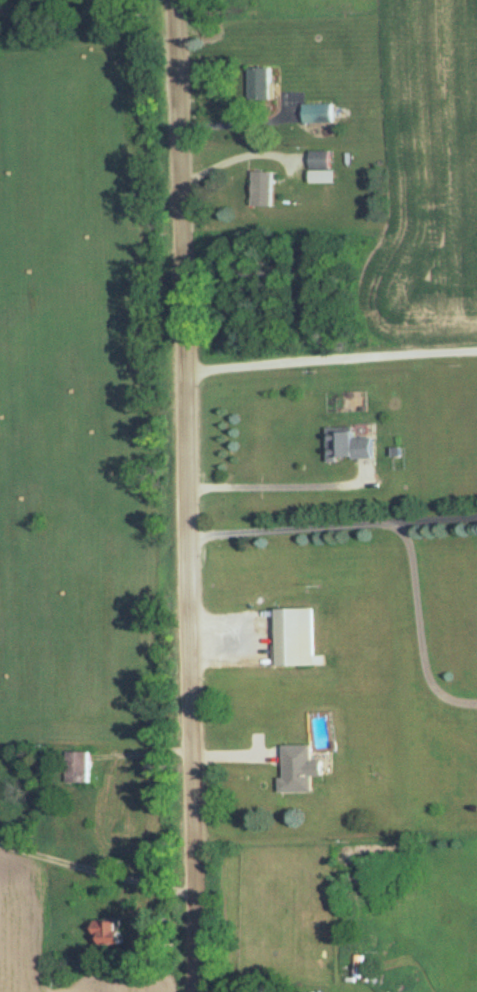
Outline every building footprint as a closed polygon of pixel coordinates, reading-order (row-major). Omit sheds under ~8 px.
[(247,68),(247,101),(270,101),(270,68),(247,68)] [(332,123),(332,104),(302,104),(302,123),(332,123)] [(329,169),(329,151),(310,151),(310,169),(329,169)] [(272,171),(252,171),(252,206),(272,206),(272,171)] [(327,427),(327,458),(376,458),(376,437),(355,437),(355,427),(327,427)] [(274,666),(323,666),(323,656),(313,656),(313,608),(274,608),(274,666)] [(311,793),(311,777),(321,777),(321,760),(310,760),(310,745),(281,745),(281,793),(311,793)] [(89,783),(89,751),(66,751),(66,783),(89,783)] [(91,943),(115,943),(115,920),(91,920),(91,943)]
